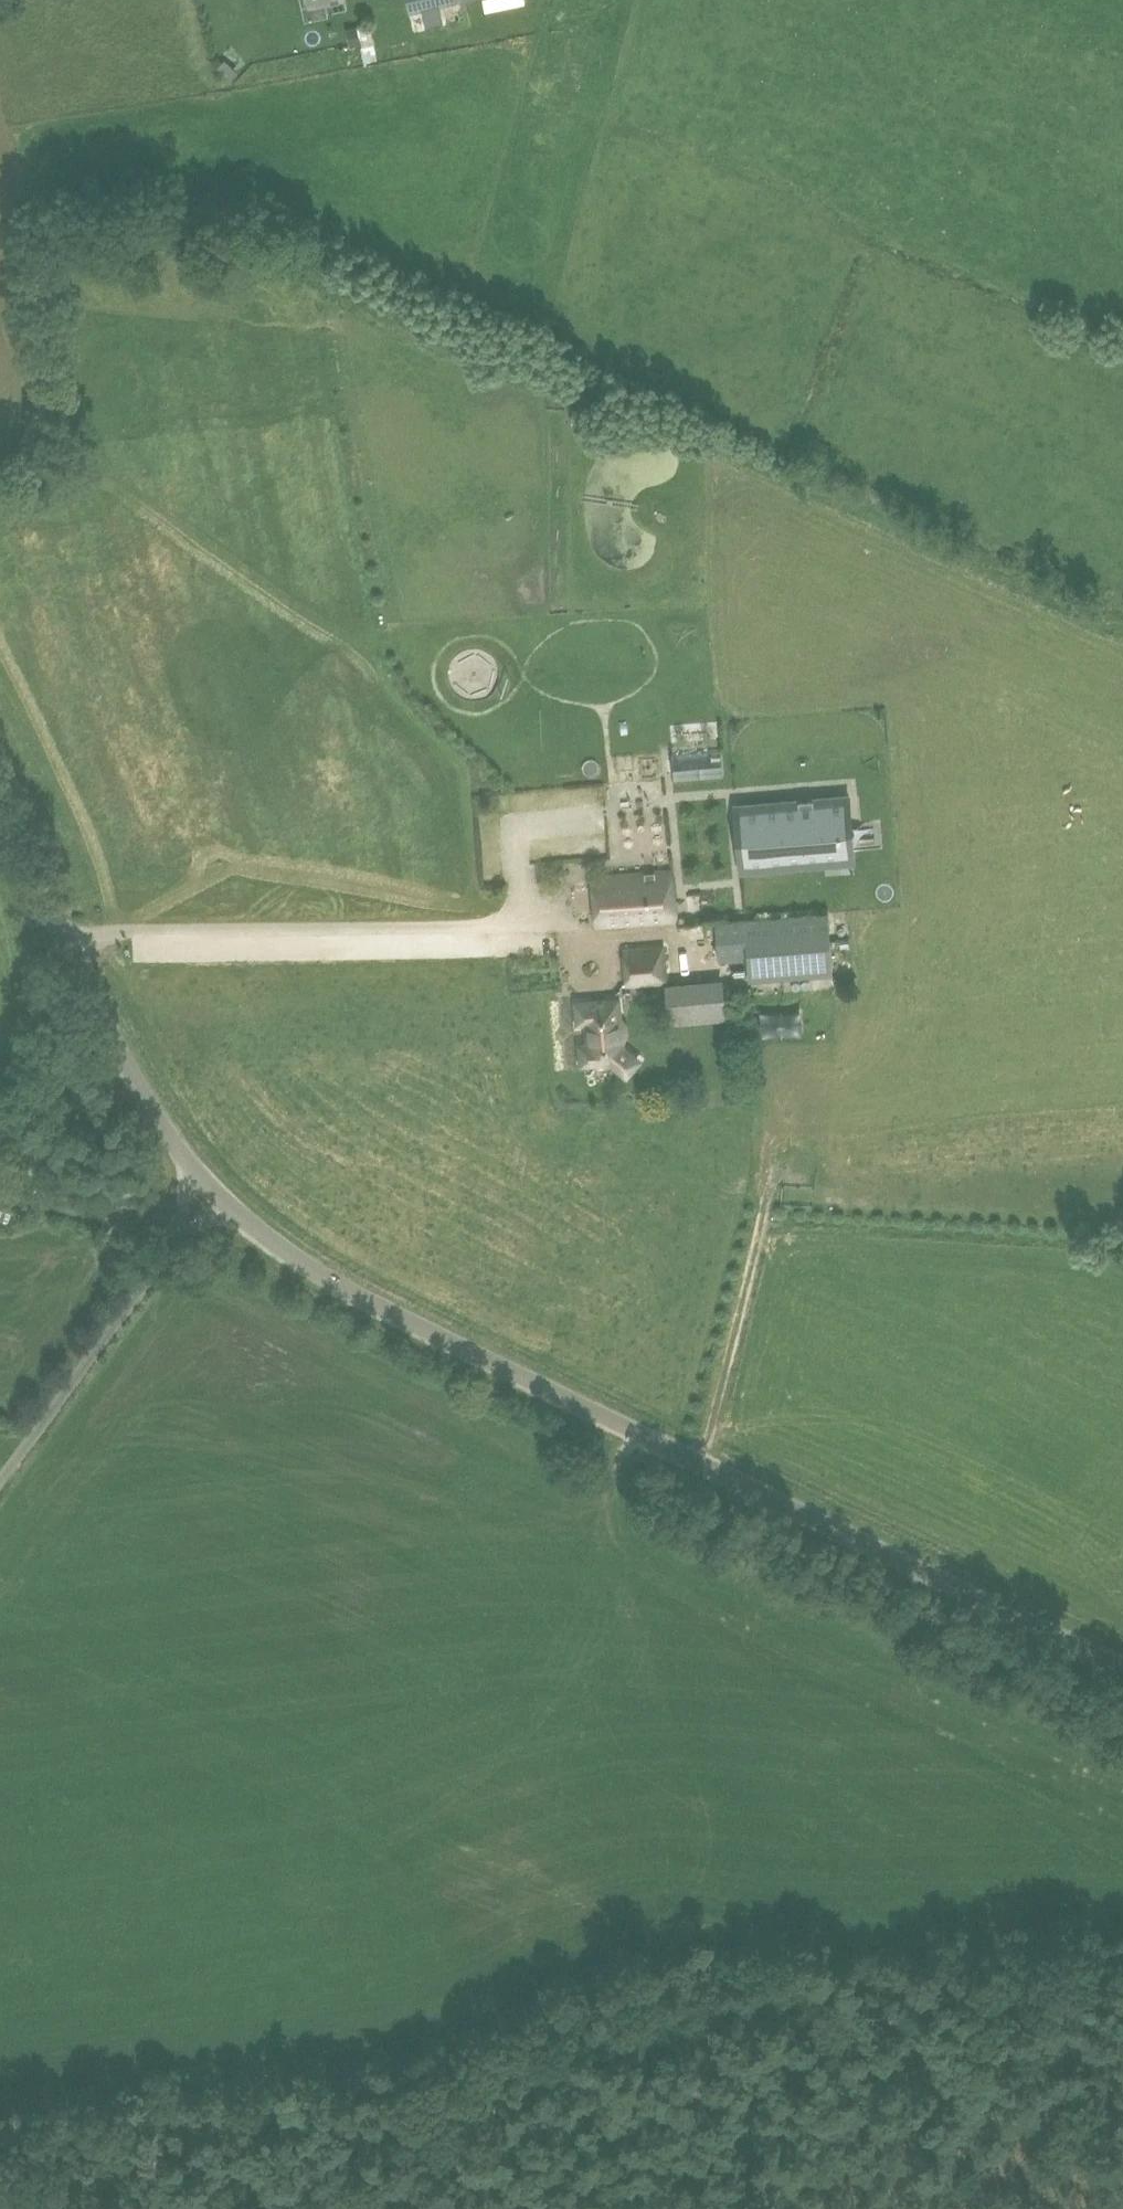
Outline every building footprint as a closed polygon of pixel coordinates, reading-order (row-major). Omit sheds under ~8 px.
[(443,3),(408,10),(413,33),(448,27),(447,23),(463,19),(461,6),(445,9),(443,3)] [(739,863),(835,856),(833,826),(844,825),(842,797),(734,806),(739,863)] [(597,924),(677,918),(674,869),(594,874),(597,924)] [(830,965),(826,913),(714,921),(716,955),(745,953),(746,971),(830,965)] [(665,942),(624,946),(627,985),(669,981),(665,942)] [(619,1042),(617,1021),(620,1021),(618,1000),(576,1003),(577,1024),(586,1023),(588,1044),(579,1045),(581,1065),(604,1063),(604,1062),(612,1061),(613,1066),(623,1075),(629,1075),(637,1065),(637,1060),(626,1051),(622,1051),(622,1041),(619,1042)]
